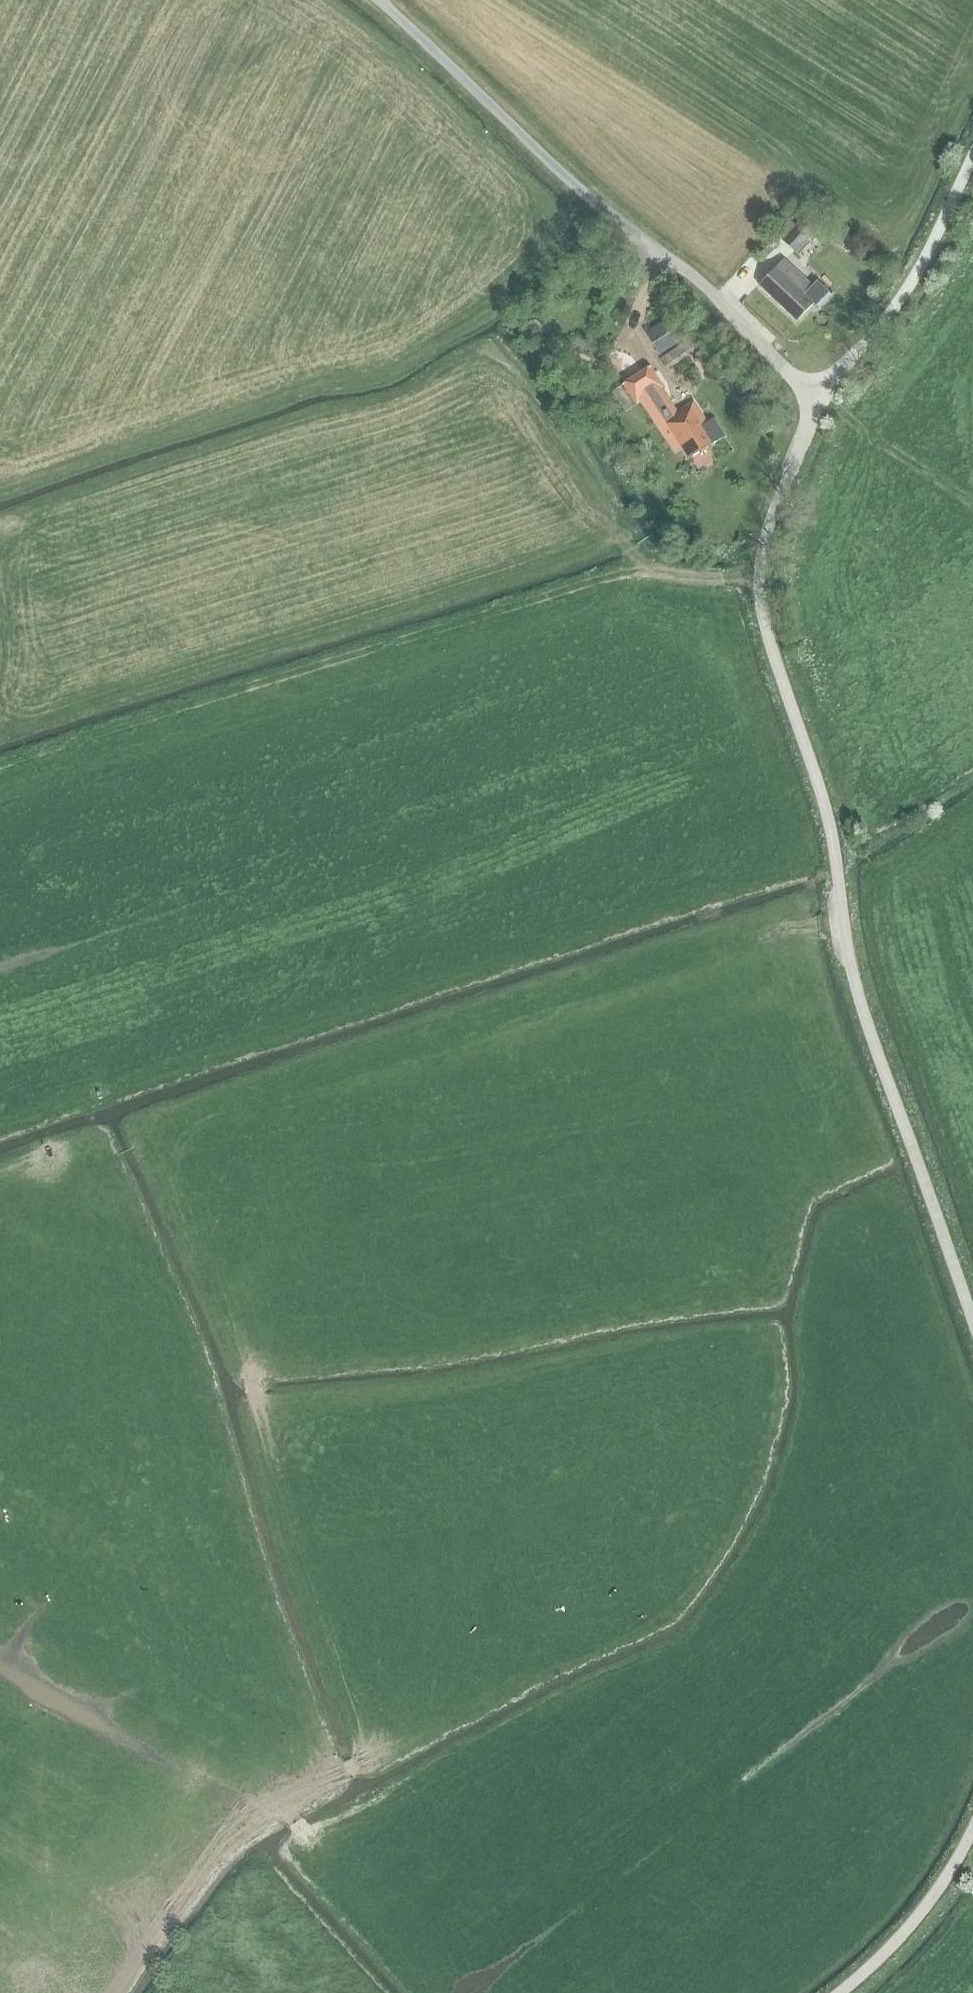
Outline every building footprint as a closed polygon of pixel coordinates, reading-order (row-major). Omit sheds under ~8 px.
[(804,221),(784,242),(796,253),(815,232),(804,221)] [(773,249),(779,242),(773,237),(767,244),(773,249)] [(759,286),(798,323),(814,305),(821,311),(834,297),(817,281),(812,286),(784,260),(776,268),(759,286)] [(872,274),(872,279),(876,282),(882,282),(885,277),(885,272),(881,269),(875,269),(872,274)] [(670,318),(649,330),(663,354),(684,342),(670,318)] [(680,450),(686,460),(723,437),(711,419),(706,422),(693,402),(676,412),(661,388),(662,387),(649,367),(612,391),(625,411),(640,402),(673,454),(680,450)]
